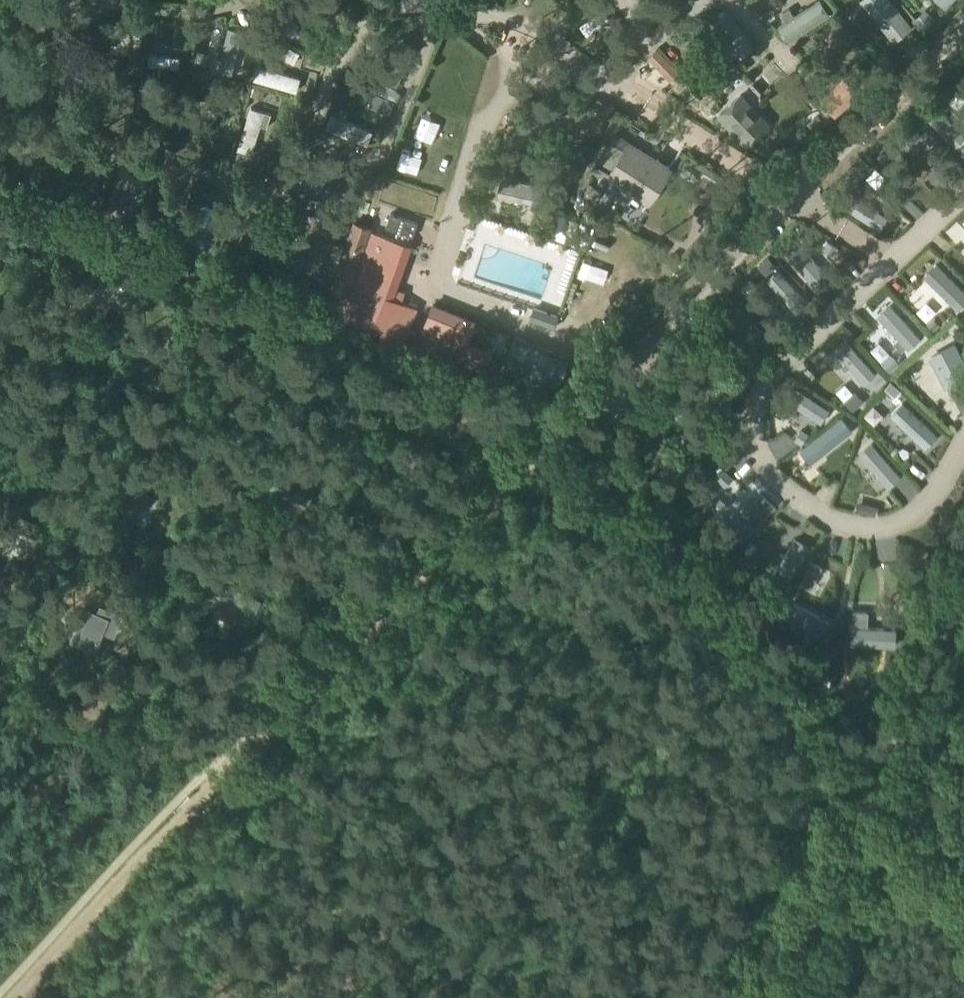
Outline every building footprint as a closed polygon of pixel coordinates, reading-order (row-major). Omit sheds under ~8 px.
[(277,5),(307,22),(315,9),(299,0),(280,0),(277,5)] [(135,6),(132,16),(142,18),(144,8),(135,6)] [(924,10),(915,19),(923,29),(933,19),(924,10)] [(147,20),(146,30),(156,31),(157,21),(147,20)] [(217,42),(214,55),(221,57),(218,68),(233,71),(243,32),(228,28),(224,44),(217,42)] [(400,43),(383,79),(397,86),(414,50),(400,43)] [(285,46),(279,56),(293,64),(299,53),(285,46)] [(658,48),(649,56),(673,81),(681,73),(658,48)] [(150,55),(149,66),(179,69),(180,58),(150,55)] [(826,94),(820,100),(823,103),(821,105),(825,110),(827,108),(837,118),(874,82),(860,67),(861,65),(857,61),(824,92),(826,94)] [(256,64),(251,79),(296,92),(300,77),(273,70),(275,65),(266,62),(265,67),(256,64)] [(195,63),(192,75),(207,78),(210,67),(195,63)] [(950,83),(941,91),(949,100),(958,91),(950,83)] [(370,86),(363,98),(375,105),(382,92),(370,86)] [(386,87),(382,97),(392,101),(393,102),(396,103),(400,94),(396,92),(386,87)] [(740,95),(719,115),(746,145),(768,124),(740,95)] [(925,115),(956,147),(963,139),(963,136),(934,105),(925,115)] [(250,108),(237,150),(251,154),(260,126),(267,128),(271,114),(250,108)] [(331,114),(325,128),(366,145),(372,131),(331,114)] [(909,124),(877,155),(888,166),(920,135),(909,124)] [(615,134),(594,167),(603,173),(599,180),(605,184),(609,177),(649,202),(670,168),(615,134)] [(863,159),(853,168),(861,178),(872,168),(863,159)] [(492,165),(490,179),(528,183),(530,170),(492,165)] [(369,170),(365,187),(385,191),(389,174),(369,170)] [(134,180),(120,221),(134,225),(148,185),(134,180)] [(59,181),(59,196),(96,197),(96,182),(59,181)] [(728,187),(706,211),(716,220),(738,197),(728,187)] [(849,193),(841,206),(879,230),(887,217),(849,193)] [(311,200),(310,210),(320,210),(321,200),(311,200)] [(522,217),(525,204),(512,200),(509,213),(522,217)] [(355,226),(332,291),(349,297),(341,319),(404,342),(416,308),(401,302),(404,295),(392,291),(409,242),(373,229),(372,231),(355,226)] [(826,240),(822,248),(834,255),(838,247),(826,240)] [(802,247),(790,258),(818,290),(830,279),(802,247)] [(237,253),(234,262),(244,266),(248,257),(237,253)] [(767,258),(760,264),(768,272),(775,266),(767,258)] [(924,277),(957,309),(963,302),(963,292),(935,264),(924,277)] [(102,267),(83,316),(100,322),(111,293),(126,299),(134,280),(102,267)] [(778,270),(767,280),(795,311),(805,302),(778,270)] [(728,297),(716,310),(751,343),(763,331),(728,297)] [(424,334),(420,344),(484,371),(491,354),(466,344),(475,322),(433,305),(421,333),(424,334)] [(889,306),(877,316),(907,348),(918,338),(889,306)] [(534,308),(530,320),(555,328),(558,317),(534,308)] [(933,319),(926,324),(932,331),(939,325),(933,319)] [(845,341),(835,350),(864,383),(875,373),(845,341)] [(930,357),(945,386),(963,377),(963,365),(954,345),(930,357)] [(890,355),(881,363),(890,372),(899,364),(890,355)] [(661,362),(654,374),(662,379),(669,367),(661,362)] [(397,385),(393,394),(404,400),(409,391),(397,385)] [(795,388),(787,401),(820,423),(828,410),(795,388)] [(853,394),(844,401),(852,410),(861,403),(853,394)] [(901,403),(890,415),(924,448),(936,435),(901,403)] [(841,418),(800,450),(810,463),(851,431),(841,418)] [(723,421),(682,434),(687,449),(727,437),(723,421)] [(801,430),(794,440),(801,444),(808,434),(801,430)] [(870,443),(859,454),(887,486),(899,476),(870,443)] [(635,459),(628,465),(635,474),(642,469),(635,459)] [(724,472),(717,479),(724,485),(731,478),(724,472)] [(140,489),(126,517),(142,525),(156,497),(140,489)] [(762,495),(730,528),(743,540),(775,507),(762,495)] [(857,500),(855,509),(874,515),(877,505),(857,500)] [(10,554),(20,532),(35,538),(41,526),(10,512),(2,529),(0,528),(0,549),(10,554)] [(123,525),(118,533),(125,537),(130,529),(123,525)] [(794,540),(771,577),(785,586),(808,548),(794,540)] [(811,562),(805,572),(816,578),(821,568),(811,562)] [(748,572),(742,582),(760,593),(766,583),(748,572)] [(207,575),(199,591),(205,594),(213,578),(207,575)] [(226,593),(216,614),(232,622),(240,605),(255,612),(260,601),(220,582),(217,589),(226,593)] [(17,594),(12,605),(23,609),(28,598),(17,594)] [(65,595),(59,603),(65,608),(71,600),(65,595)] [(186,600),(182,611),(193,615),(197,604),(186,600)] [(792,602),(785,616),(821,636),(828,622),(821,618),(792,602)] [(88,619),(78,644),(94,650),(102,631),(113,636),(122,616),(100,607),(97,614),(85,610),(82,617),(88,619)] [(852,627),(851,644),(894,647),(895,630),(867,628),(852,627)]
